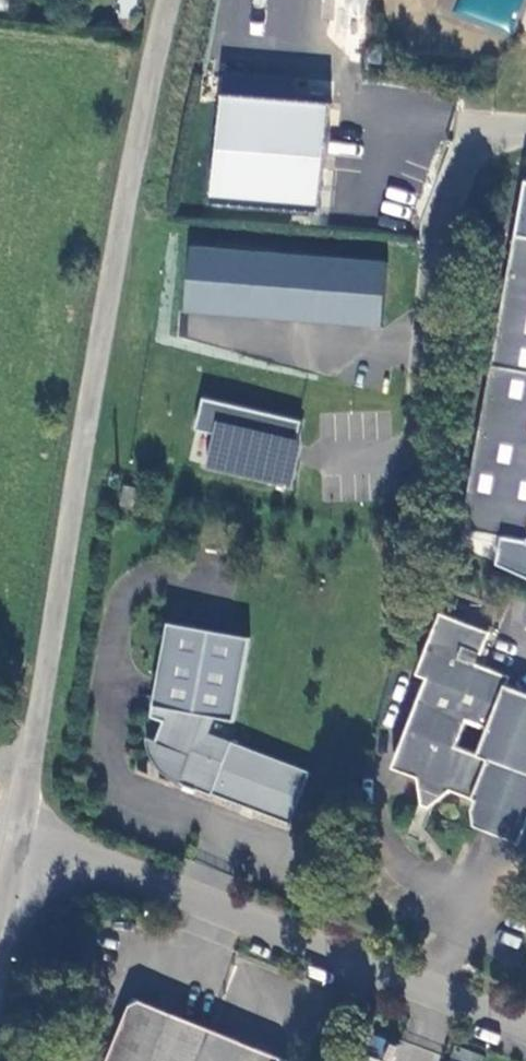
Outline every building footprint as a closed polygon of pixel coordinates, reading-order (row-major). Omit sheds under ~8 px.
[(11,0),(0,0),(0,10),(10,11),(11,0)] [(138,0),(119,0),(114,37),(130,38),(132,21),(136,21),(138,0)] [(335,105),(232,98),(222,201),(323,210),(335,105)] [(516,229),(460,528),(525,540),(525,231),(516,229)] [(381,328),(387,260),(187,245),(182,312),(381,328)] [(308,440),(299,438),(303,422),(207,401),(201,427),(218,434),(210,470),(297,489),(308,440)] [(121,485),(118,507),(132,508),(135,487),(121,485)] [(262,628),(180,612),(164,709),(175,712),(169,733),(157,729),(157,735),(172,767),(224,789),(228,786),(304,817),(323,764),(223,725),(228,710),(246,714),(262,628)] [(461,647),(478,653),(479,654),(487,632),(438,613),(415,675),(428,680),(433,696),(422,698),(395,770),(417,778),(420,795),(437,802),(451,790),(474,799),(473,800),(475,800),(472,809),(474,825),(476,827),(520,843),(525,827),(525,693),(505,685),(508,676),(474,664),(458,657),(461,647)] [(474,664),(478,653),(461,647),(458,657),(474,664)] [(225,1025),(149,994),(123,1060),(211,1060),(225,1025)] [(211,1060),(302,1060),(304,1056),(225,1025),(211,1060)]
